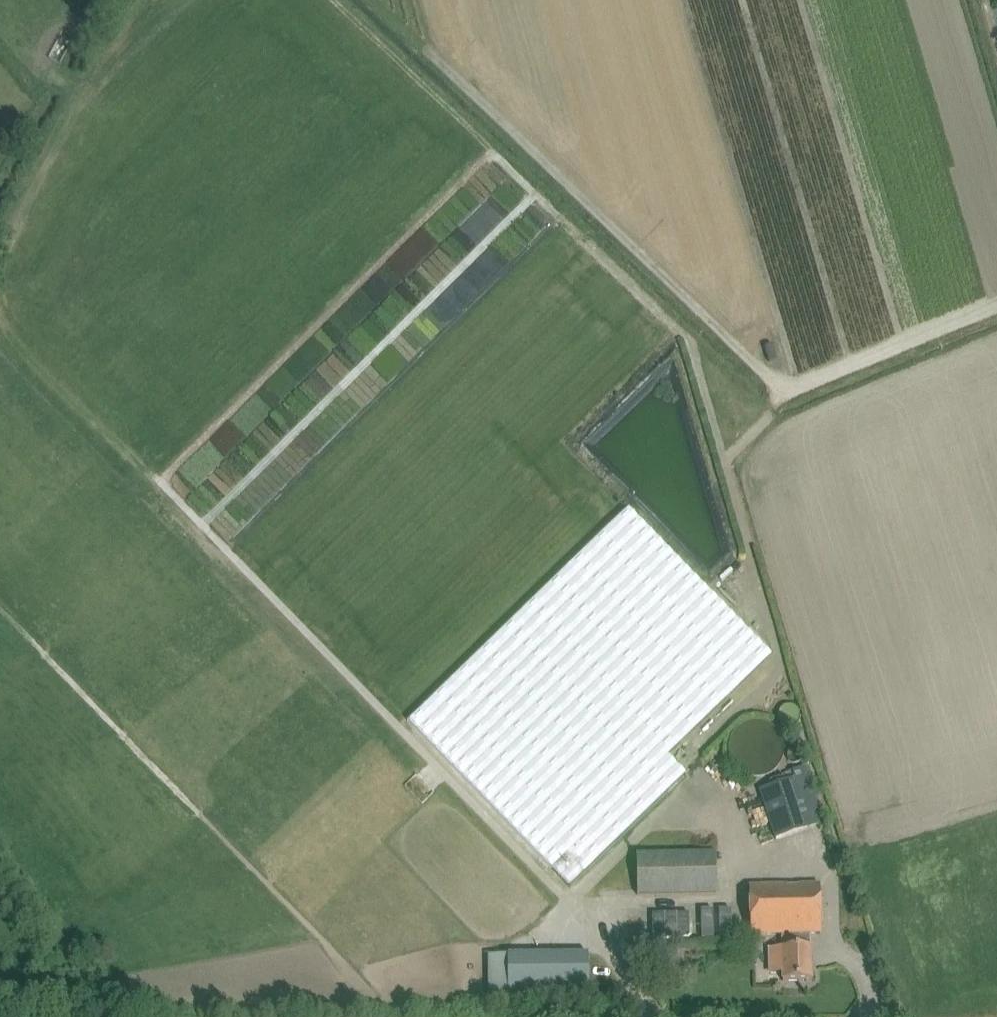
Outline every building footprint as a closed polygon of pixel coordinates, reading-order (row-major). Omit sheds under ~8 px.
[(668,757),(726,701),(772,655),(629,507),(409,721),(570,887),(686,775),(668,757)] [(728,745),(728,747),(728,750),(728,752),(729,755),(729,757),(730,759),(733,763),(736,767),(738,769),(740,771),(742,772),(744,773),(748,775),(753,775),(758,775),(763,775),(765,774),(768,773),(770,772),(772,771),(774,769),(776,767),(779,763),(781,759),(783,755),(784,747),(783,740),(781,735),(779,731),(777,729),(774,726),(772,725),(770,723),(763,720),(758,719),(753,719),(748,720),(746,721),(744,722),(742,723),(740,725),(738,726),(736,728),(734,729),(733,731),(730,735),(729,738),(729,740),(728,743),(728,745)] [(794,777),(758,791),(775,840),(825,823),(805,765),(792,769),(794,777)] [(636,855),(636,875),(637,895),(717,893),(716,853),(636,855)] [(820,885),(749,886),(750,915),(750,935),(781,934),(782,948),(768,949),(769,974),(782,974),(782,981),(812,981),(810,934),(821,934),(821,914),(820,885)] [(712,910),(701,910),(702,939),(713,939),(712,910)] [(718,910),(719,939),(732,938),(730,910),(718,910)] [(653,939),(665,939),(664,914),(653,914),(653,939)] [(676,939),(676,914),(664,914),(665,939),(676,939)] [(687,939),(687,914),(676,914),(676,939),(687,939)] [(677,962),(677,941),(628,943),(629,963),(677,962)]
